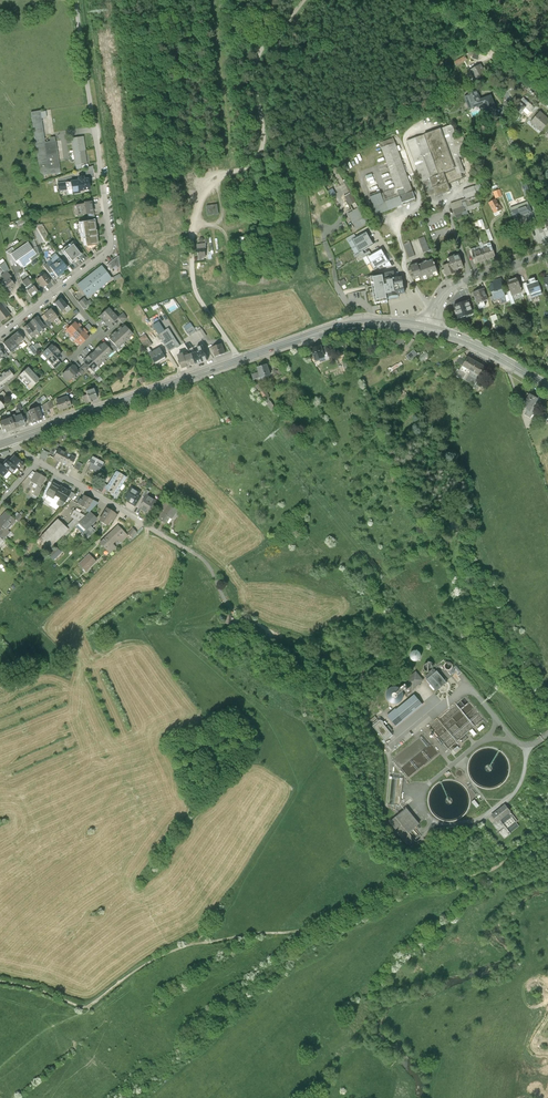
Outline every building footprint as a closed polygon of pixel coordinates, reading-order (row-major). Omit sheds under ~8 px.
[(479,54),(467,51),(466,54),(473,56),(472,59),(478,60),(479,54)] [(467,60),(465,56),(455,62),(457,66),(467,60)] [(486,76),(480,65),(470,71),(476,81),(486,76)] [(472,94),(465,97),(469,109),(483,104),(487,114),(496,110),(491,96),(480,100),(477,91),(471,93),(472,94)] [(512,107),(520,114),(523,111),(530,117),(538,109),(529,101),(528,102),(521,96),(512,107)] [(40,111),(31,113),(40,175),(61,172),(56,141),(45,143),(40,111)] [(530,123),(541,132),(547,124),(547,119),(540,112),(530,123)] [(452,125),(406,141),(427,198),(435,195),(436,197),(450,192),(448,184),(463,179),(461,173),(464,172),(459,157),(468,153),(463,137),(457,139),(452,125)] [(83,138),(73,139),(76,165),(86,163),(83,138)] [(381,148),(395,144),(393,140),(393,139),(380,143),(381,148)] [(381,148),(396,189),(402,204),(415,199),(395,144),(381,148)] [(403,205),(402,204),(396,189),(381,195),(373,173),(364,176),(371,195),(369,196),(376,215),(403,205)] [(71,182),(72,187),(73,194),(80,193),(80,191),(91,190),(89,180),(84,180),(83,177),(78,177),(79,181),(71,182)] [(480,185),(474,187),(476,195),(483,193),(480,185)] [(466,199),(476,195),(474,187),(463,191),(466,199)] [(502,196),(500,190),(493,193),(495,199),(502,196)] [(350,194),(345,196),(350,205),(355,202),(350,194)] [(471,206),(470,201),(467,202),(466,199),(450,204),(454,216),(481,207),(480,203),(471,206)] [(501,211),(495,200),(489,204),(495,214),(501,211)] [(77,205),(78,215),(88,214),(93,213),(91,202),(84,203),(84,204),(77,205)] [(219,215),(218,205),(207,206),(208,216),(219,215)] [(532,213),(529,205),(511,212),(515,222),(521,220),(520,218),(532,213)] [(356,208),(357,209),(347,214),(356,230),(370,222),(361,206),(360,207),(359,206),(356,208)] [(81,222),(85,247),(88,251),(97,245),(98,245),(94,220),(88,221),(81,222)] [(355,246),(370,237),(366,230),(351,239),(355,246)] [(374,244),(370,237),(355,246),(359,252),(374,244)] [(424,237),(418,239),(423,253),(430,251),(424,237)] [(12,248),(15,252),(28,243),(25,239),(12,248)] [(82,255),(72,241),(59,252),(67,262),(69,260),(71,263),(74,261),(75,263),(80,259),(79,257),(82,255)] [(410,242),(404,244),(409,258),(415,256),(410,242)] [(15,252),(11,256),(16,263),(18,261),(24,268),(31,263),(32,262),(29,259),(36,254),(32,249),(28,243),(15,252)] [(37,247),(32,249),(36,254),(29,259),(32,262),(35,259),(39,256),(39,253),(37,247)] [(483,249),(482,250),(486,260),(495,257),(492,247),(484,250),(483,249)] [(11,256),(15,252),(12,248),(6,252),(8,260),(11,267),(16,263),(11,256)] [(207,250),(207,248),(198,249),(199,260),(202,260),(202,257),(206,257),(205,250),(207,250)] [(371,263),(386,255),(382,248),(367,256),(371,263)] [(476,264),(486,260),(482,250),(472,254),(476,264)] [(53,260),(48,263),(53,271),(58,277),(68,269),(56,253),(51,257),(53,260)] [(389,261),(386,255),(371,263),(374,270),(389,261)] [(448,276),(454,274),(453,271),(464,268),(459,255),(449,259),(451,264),(444,266),(445,269),(448,276)] [(120,267),(118,256),(107,265),(111,270),(116,266),(118,268),(120,267)] [(432,259),(425,262),(418,265),(422,277),(423,279),(430,276),(438,273),(432,259)] [(5,273),(7,272),(9,270),(5,262),(0,267),(5,273)] [(50,274),(53,271),(48,263),(44,266),(50,274)] [(415,279),(422,277),(418,265),(417,263),(410,266),(411,269),(413,274),(415,279)] [(95,282),(99,288),(111,279),(102,267),(90,276),(95,282)] [(402,269),(385,272),(388,295),(407,292),(402,269)] [(12,277),(7,272),(5,273),(2,276),(5,280),(0,284),(7,293),(16,286),(10,279),(12,277)] [(388,295),(385,272),(371,274),(376,304),(390,302),(388,295)] [(37,280),(43,288),(50,282),(44,274),(37,280)] [(83,292),(95,282),(90,276),(78,285),(83,292)] [(517,277),(507,281),(510,291),(513,297),(523,294),(520,285),(517,277)] [(27,278),(22,282),(26,288),(32,284),(30,282),(28,278),(27,278)] [(493,296),(494,301),(500,299),(502,303),(507,301),(505,294),(503,290),(505,289),(501,279),(492,282),(496,292),(492,293),(493,296)] [(538,281),(527,285),(531,295),(541,291),(538,281)] [(99,288),(95,282),(83,292),(88,297),(93,293),(99,288)] [(34,286),(27,292),(32,297),(38,292),(34,286)] [(484,289),(473,292),(477,303),(487,299),(484,289)] [(69,309),(61,298),(55,304),(61,312),(65,309),(67,311),(69,309)] [(84,298),(78,303),(83,309),(89,304),(84,298)] [(459,319),(473,313),(468,300),(454,305),(459,319)] [(1,304),(0,305),(0,322),(10,315),(5,308),(1,304)] [(100,316),(104,321),(113,313),(108,308),(100,316)] [(51,309),(44,315),(48,320),(51,323),(58,318),(51,309)] [(117,318),(113,313),(104,321),(109,326),(111,324),(117,318)] [(122,322),(127,318),(123,313),(118,317),(122,322)] [(38,333),(45,328),(41,323),(36,317),(30,322),(35,329),(38,333)] [(66,330),(71,335),(80,326),(76,321),(70,326),(67,329),(66,330)] [(28,334),(35,329),(30,322),(23,328),(28,334)] [(191,323),(185,327),(190,336),(197,332),(196,330),(191,323)] [(88,324),(83,329),(85,331),(87,333),(93,329),(88,324)] [(71,335),(75,340),(85,331),(83,329),(80,326),(71,335)] [(118,329),(120,331),(127,339),(132,334),(125,326),(122,329),(120,327),(118,329)] [(169,328),(159,334),(169,351),(177,347),(178,348),(180,346),(169,328)] [(31,338),(38,333),(35,329),(28,334),(31,338)] [(207,336),(202,330),(197,333),(202,340),(207,336)] [(87,333),(85,331),(75,340),(80,344),(89,335),(87,333)] [(115,332),(113,333),(122,343),(127,339),(120,331),(117,333),(115,332)] [(17,332),(11,337),(17,344),(23,339),(17,332)] [(117,348),(122,343),(113,333),(111,336),(113,338),(110,340),(111,341),(116,346),(117,348)] [(153,345),(146,335),(140,339),(147,349),(153,345)] [(19,346),(17,344),(11,337),(3,343),(10,352),(19,346)] [(404,347),(404,338),(395,338),(395,344),(399,344),(399,347),(404,347)] [(116,346),(111,341),(106,346),(111,351),(116,346)] [(33,346),(38,352),(42,349),(37,343),(33,346)] [(100,345),(98,347),(107,357),(112,352),(111,351),(106,346),(104,343),(101,346),(100,345)] [(222,344),(213,347),(216,356),(225,353),(222,344)] [(28,349),(34,356),(38,353),(38,352),(33,346),(32,345),(28,349)] [(43,354),(47,359),(57,350),(55,347),(54,348),(52,345),(43,354)] [(197,347),(199,352),(202,362),(208,360),(204,345),(197,347)] [(320,346),(311,349),(314,359),(324,357),(323,354),(321,349),(320,346)] [(102,362),(107,357),(98,347),(96,349),(97,350),(94,353),(102,362)] [(0,350),(0,351),(4,356),(6,358),(9,356),(3,348),(0,350)] [(165,357),(160,348),(150,354),(155,363),(165,357)] [(60,353),(57,350),(47,359),(53,365),(62,357),(59,354),(60,353)] [(405,357),(409,362),(417,355),(414,350),(405,357)] [(196,364),(202,362),(199,352),(192,354),(196,364)] [(426,352),(419,359),(421,362),(429,356),(426,352)] [(97,366),(102,362),(94,353),(91,355),(90,354),(88,357),(97,366)] [(183,368),(196,364),(192,354),(184,356),(183,353),(179,355),(183,368)] [(92,371),(97,366),(88,357),(86,358),(87,359),(84,362),(85,363),(89,368),(92,371)] [(470,372),(476,363),(468,358),(465,362),(463,366),(462,367),(470,372)] [(136,367),(130,371),(132,373),(138,369),(139,370),(143,366),(140,362),(135,366),(136,367)] [(390,369),(392,372),(403,365),(401,362),(397,365),(390,369)] [(85,363),(80,368),(84,373),(89,368),(85,363)] [(484,368),(476,363),(470,372),(479,377),(484,368)] [(72,365),(67,370),(74,376),(78,372),(77,370),(72,365)] [(260,372),(252,375),(254,381),(271,375),(267,365),(258,368),(260,372)] [(28,367),(19,375),(31,387),(39,379),(28,367)] [(457,376),(465,381),(470,372),(462,367),(457,376)] [(14,376),(9,370),(5,373),(4,372),(2,374),(3,375),(0,377),(0,387),(14,376)] [(69,381),(74,376),(67,370),(62,374),(69,381)] [(479,377),(470,372),(465,381),(474,386),(479,377)] [(261,384),(256,387),(259,392),(258,393),(263,399),(266,397),(269,395),(261,384)] [(82,396),(85,403),(97,399),(93,389),(85,391),(86,395),(82,396)] [(17,398),(13,394),(9,398),(13,402),(17,398)] [(538,399),(530,394),(522,407),(524,408),(522,410),(527,412),(531,406),(533,408),(538,399)] [(67,396),(56,401),(60,411),(71,407),(67,396)] [(268,399),(265,401),(272,412),(276,409),(269,399),(268,399)] [(50,401),(43,405),(45,411),(53,408),(50,401)] [(536,409),(533,408),(531,406),(527,412),(525,416),(531,419),(536,409)] [(38,407),(28,411),(33,422),(42,419),(38,407)] [(11,416),(11,417),(15,428),(25,425),(21,414),(17,415),(15,416),(14,415),(11,416)] [(15,428),(11,417),(8,419),(0,421),(0,426),(1,430),(4,429),(5,432),(15,428)] [(60,462),(61,462),(66,453),(58,448),(53,457),(60,461),(60,462)] [(43,451),(39,458),(45,461),(48,456),(47,456),(49,452),(45,450),(45,451),(43,451)] [(75,457),(66,453),(61,462),(63,463),(63,462),(65,463),(65,464),(70,467),(75,457)] [(14,455),(8,461),(16,468),(18,469),(23,464),(14,455)] [(103,463),(92,457),(89,463),(91,464),(89,468),(98,473),(100,469),(103,463)] [(11,473),(16,468),(8,461),(7,459),(2,465),(8,470),(11,473)] [(77,461),(73,467),(79,471),(82,464),(77,461)] [(104,489),(115,495),(126,477),(121,474),(122,474),(116,470),(108,486),(106,485),(104,489)] [(32,478),(31,482),(37,485),(32,494),(36,496),(41,487),(40,486),(44,477),(36,472),(32,478)] [(54,498),(56,494),(60,486),(53,481),(47,493),(54,498)] [(102,492),(104,489),(106,485),(107,484),(101,481),(93,487),(102,492)] [(132,485),(125,496),(129,498),(128,499),(135,503),(142,491),(132,485)] [(71,491),(60,486),(56,494),(60,496),(57,502),(58,504),(61,506),(63,505),(68,497),(71,491)] [(80,498),(77,503),(86,508),(92,499),(83,494),(81,499),(80,498)] [(146,497),(139,508),(148,513),(156,500),(148,494),(146,497)] [(98,502),(92,499),(86,508),(85,510),(88,512),(98,502)] [(164,509),(158,519),(167,523),(170,517),(173,518),(178,509),(168,503),(168,502),(163,499),(159,506),(164,509)] [(107,524),(110,518),(114,512),(106,507),(99,520),(107,524)] [(70,516),(81,521),(86,515),(74,509),(70,516)] [(0,517),(0,528),(1,529),(0,529),(0,538),(2,540),(9,532),(6,529),(15,521),(5,512),(0,517)] [(96,519),(90,512),(86,515),(81,521),(79,523),(85,529),(89,526),(96,519)] [(58,518),(38,539),(48,549),(68,528),(58,518)] [(105,536),(112,543),(118,538),(121,542),(128,535),(117,524),(105,536)] [(94,531),(89,526),(85,529),(81,534),(86,539),(94,531)] [(137,532),(133,527),(127,533),(131,537),(137,532)] [(116,547),(112,543),(105,536),(99,542),(110,553),(116,547)] [(59,551),(57,553),(55,550),(50,555),(55,560),(61,553),(59,551)] [(96,560),(89,553),(79,563),(86,570),(96,560)] [(427,653),(419,647),(413,655),(421,661),(427,653)] [(404,681),(412,690),(424,681),(416,671),(404,681)] [(426,679),(437,692),(447,683),(437,671),(426,679)] [(387,716),(396,727),(423,705),(414,694),(387,716)] [(393,736),(380,720),(372,726),(385,742),(393,736)] [(394,778),(393,803),(400,804),(401,779),(394,778)] [(491,815),(497,822),(511,811),(505,804),(491,815)] [(420,822),(408,807),(390,821),(396,829),(403,823),(409,831),(420,822)]
